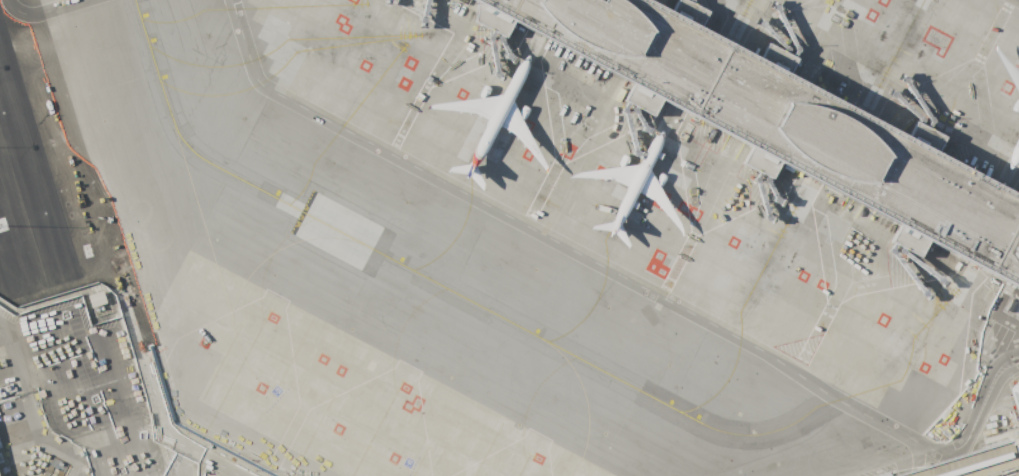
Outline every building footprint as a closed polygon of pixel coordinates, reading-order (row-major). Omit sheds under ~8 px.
[(474,1),(472,0),(647,0),(668,11),(674,0),(686,0),(688,1),(691,2),(706,11),(698,27),(735,47),(755,57),(757,58),(765,42),(782,51),(784,52),(790,55),(792,56),(795,58),(787,74),(787,75),(815,89),(876,122),(904,136),(905,137),(914,120),(916,122),(919,123),(924,126),(927,127),(943,136),(934,152),(965,169),(994,184),(1018,197),(1018,290),(1001,280),(986,272),(955,256),(926,240),(918,257),(901,248),(899,246),(893,243),(891,242),(888,241),(896,225),(895,224),(868,209),(806,177),(779,162),(778,162),(770,178),(767,177),(764,175),(758,172),(756,171),(740,162),(748,146),(740,142),(719,131),(701,121),(689,115),(675,107),(660,99),(651,116),(635,107),(633,106),(627,103),(625,101),(621,100),(630,83),(602,69),(540,36),(513,22),(512,21),(511,22),(503,37),(489,30),(472,21),(474,1)] [(88,306),(103,303),(101,291),(86,293),(88,306)] [(1008,390),(1018,377),(1018,424),(1008,390)] [(1008,441),(1018,438),(1018,475),(1017,472),(1016,466),(1014,461),(1012,454),(1011,450),(1009,446),(1008,441)]
